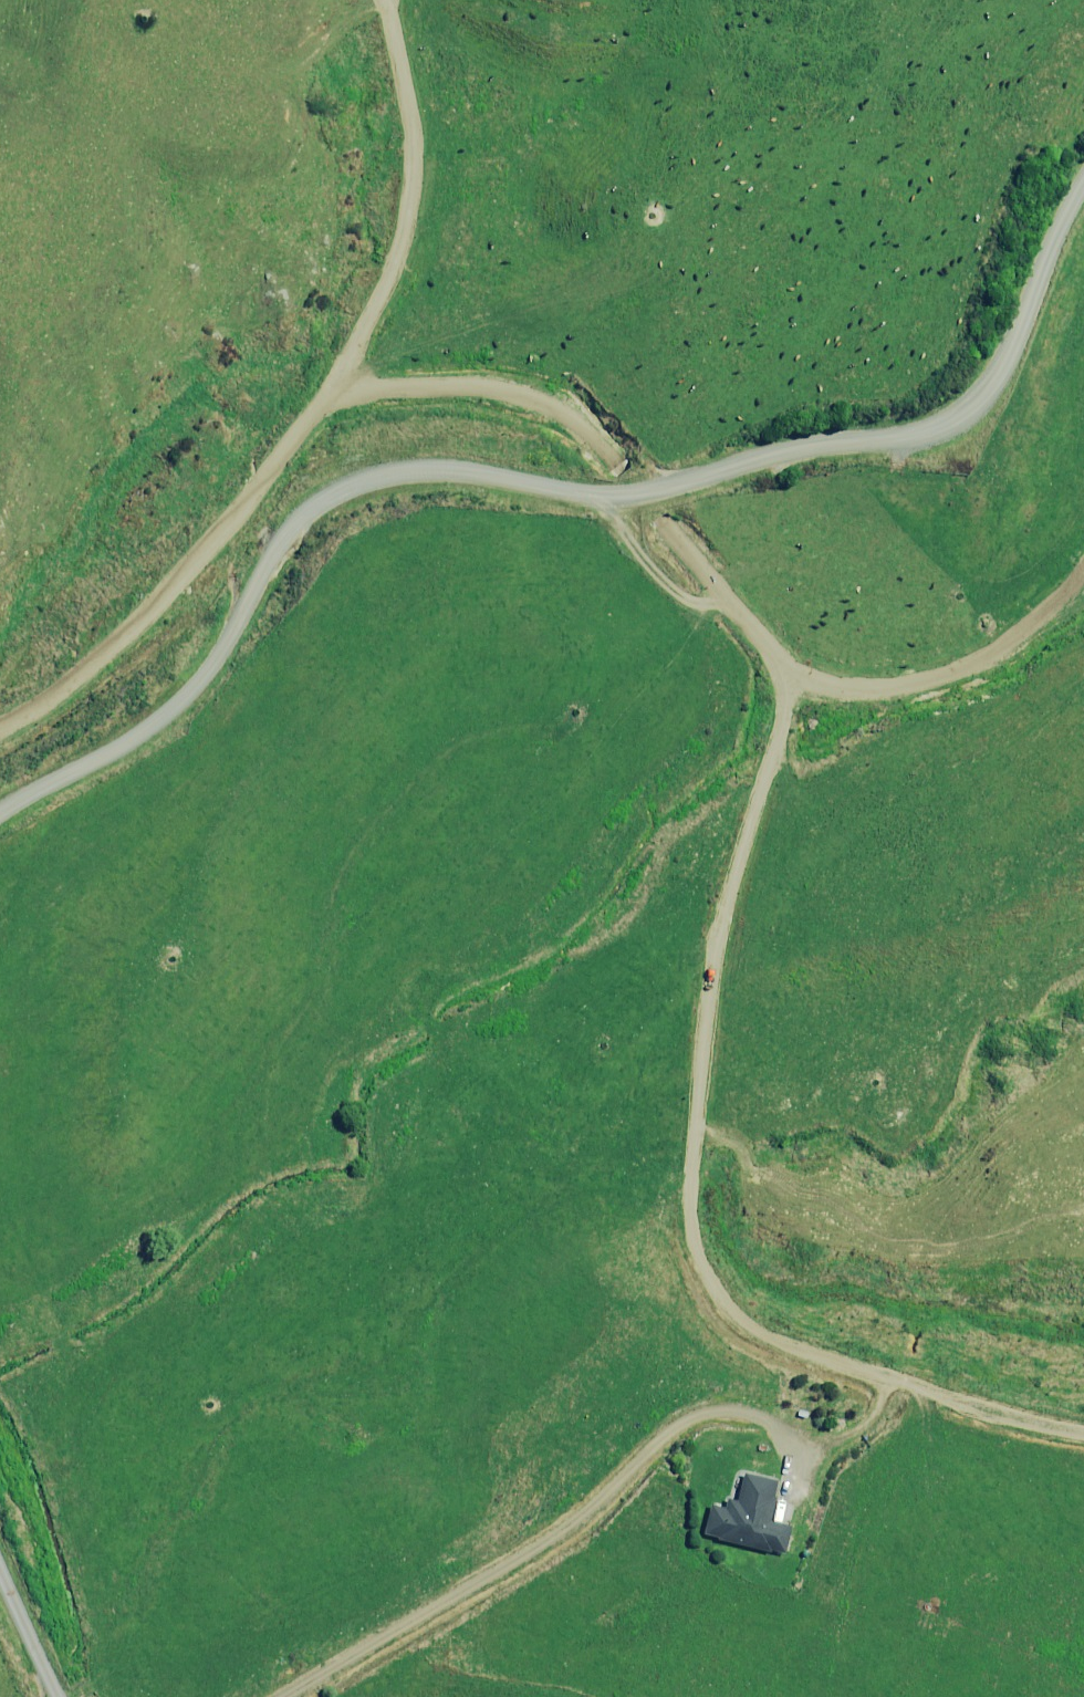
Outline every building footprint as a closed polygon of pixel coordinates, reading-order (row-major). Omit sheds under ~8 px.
[(712,1508),(705,1537),(716,1540),(716,1542),(771,1555),(772,1553),(783,1555),(789,1529),(769,1524),(775,1500),(771,1499),(774,1483),(745,1476),(741,1489),(739,1488),(736,1502),(728,1500),(726,1511),(712,1508)]
